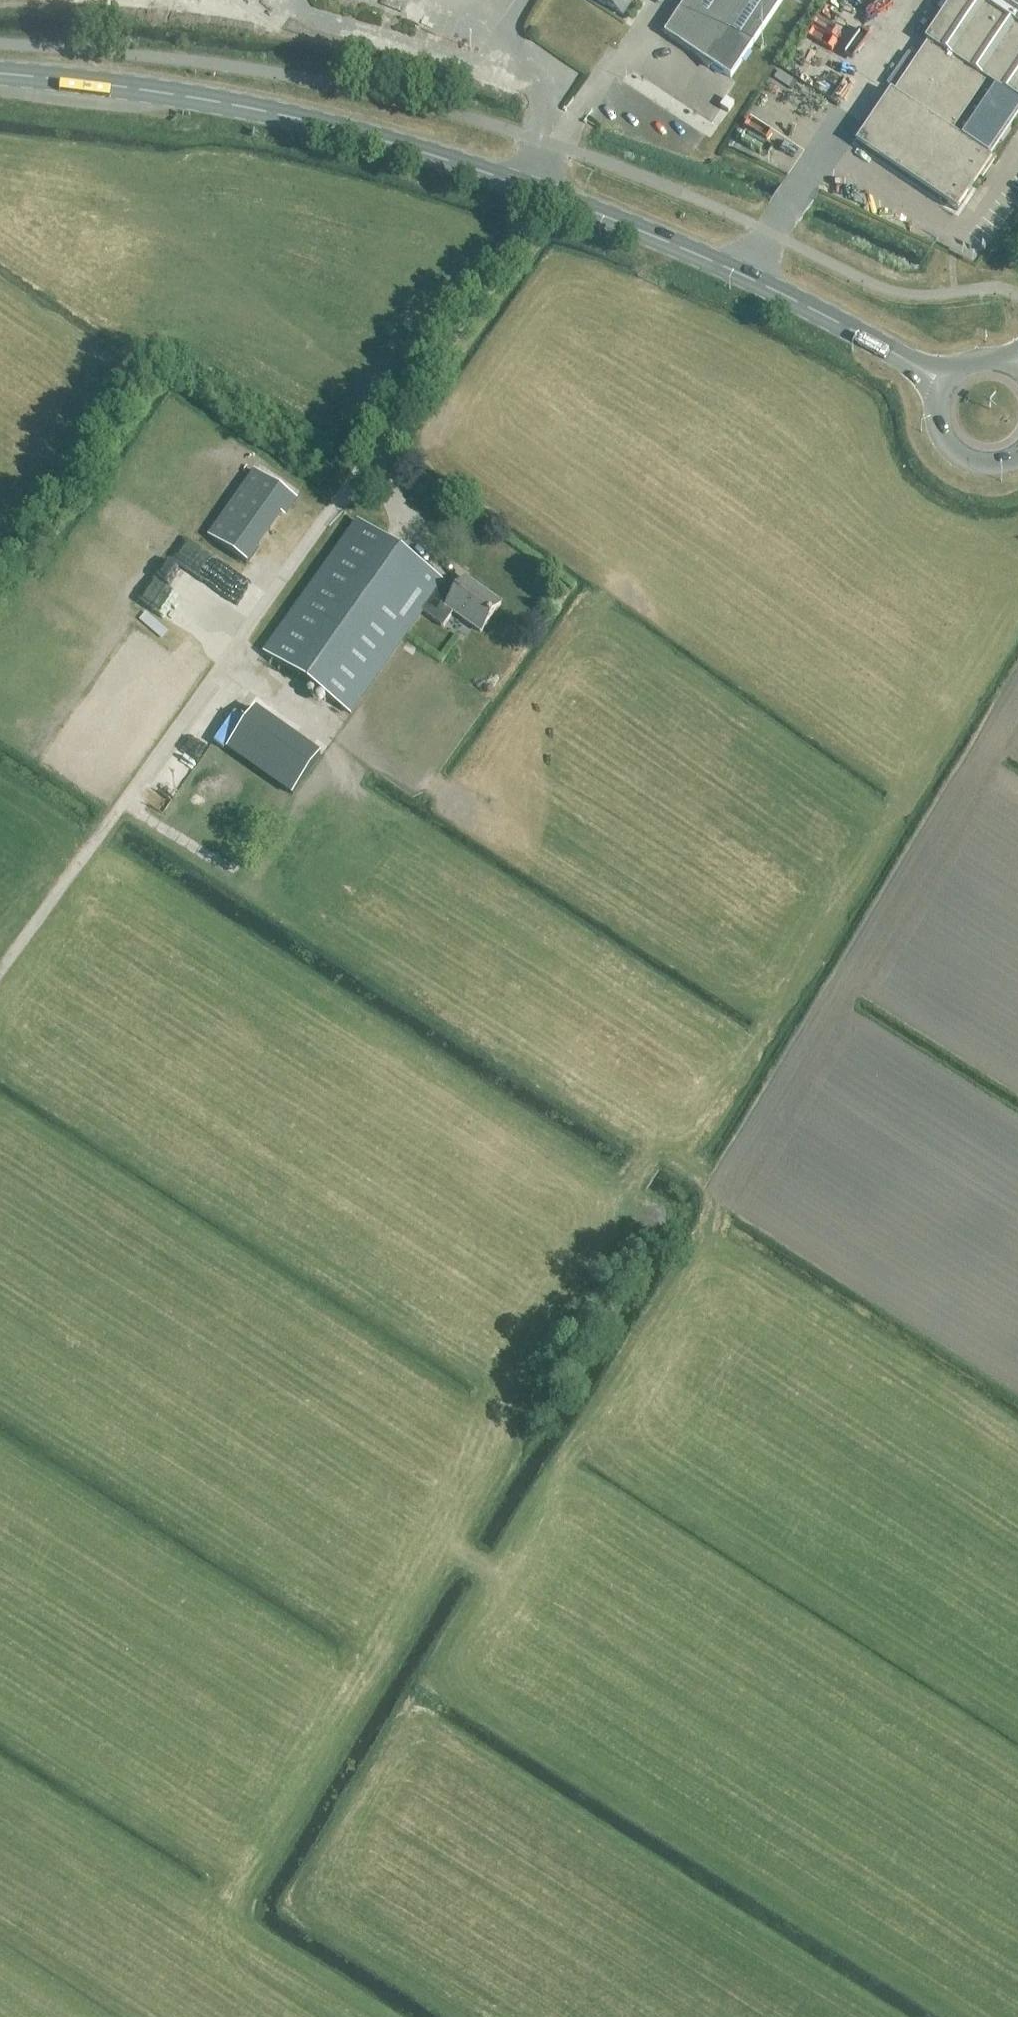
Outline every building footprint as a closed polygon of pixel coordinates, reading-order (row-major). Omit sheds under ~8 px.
[(633,0),(598,0),(622,16),(633,0)] [(782,0),(686,0),(663,34),(730,79),(782,0)] [(856,144),(956,212),(979,178),(976,176),(1017,114),(1017,0),(953,0),(925,42),(928,44),(893,96),(890,94),(856,144)] [(727,113),(733,105),(725,99),(719,108),(727,113)] [(246,565),(292,500),(253,472),(207,538),(246,565)] [(449,601),(436,592),(442,584),(356,523),(264,654),(350,714),(421,613),(442,628),(453,613),(480,633),(500,605),(465,579),(449,601)] [(223,751),(244,720),(234,714),(213,744),(223,751)]
